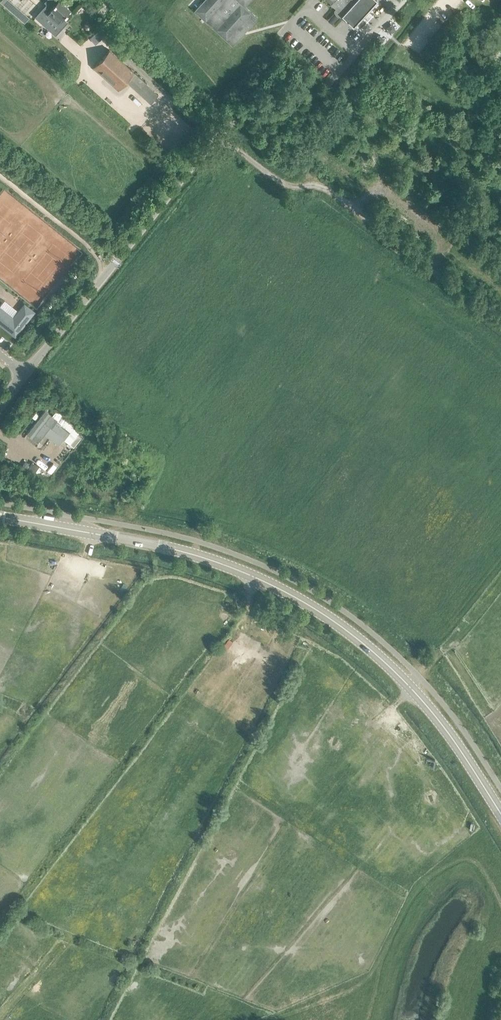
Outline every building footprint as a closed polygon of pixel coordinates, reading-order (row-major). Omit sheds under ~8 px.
[(58,24),(70,10),(58,0),(47,14),(45,12),(41,17),(50,24),(54,20),(58,24)] [(194,11),(232,46),(257,18),(245,6),(250,0),(204,0),(194,11)] [(330,4),(335,8),(334,10),(341,17),(342,16),(353,26),(377,0),(327,0),(330,4)] [(93,68),(118,91),(134,73),(109,50),(93,68)] [(15,336),(34,312),(24,304),(13,318),(0,308),(0,324),(15,336)] [(67,417),(66,417),(56,410),(52,415),(45,410),(27,434),(32,438),(36,434),(41,438),(50,426),(52,427),(56,421),(69,431),(63,439),(71,446),(78,438),(76,436),(82,428),(67,417)]
